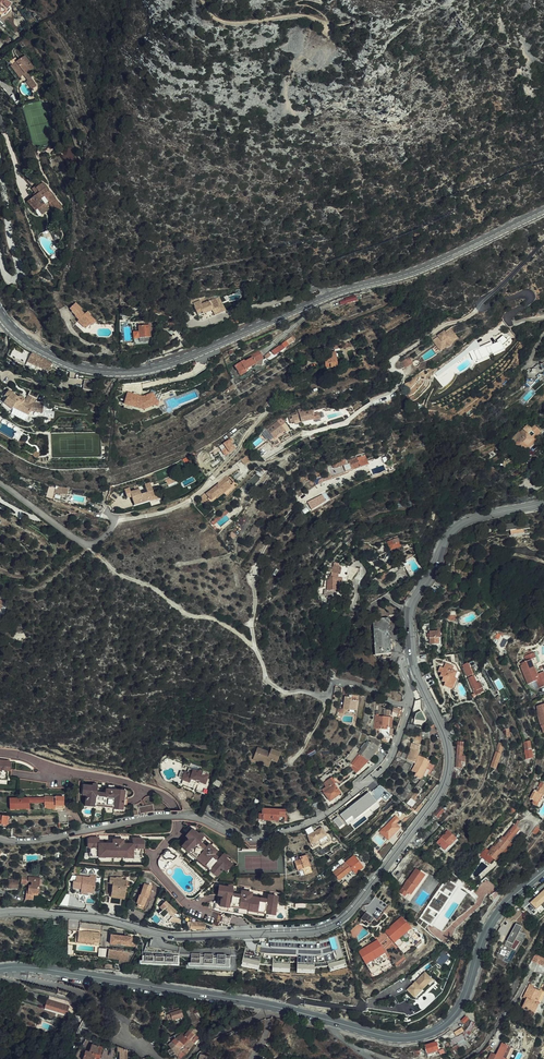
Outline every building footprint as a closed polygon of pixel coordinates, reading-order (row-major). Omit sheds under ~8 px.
[(1,12),(3,12),(4,11),(10,2),(8,0),(0,0),(0,11),(1,12)] [(20,75),(24,72),(27,70),(33,65),(24,53),(11,63),(20,75)] [(31,75),(28,77),(26,79),(32,86),(37,83),(31,75)] [(64,205),(49,189),(44,193),(42,190),(43,188),(39,183),(33,188),(37,193),(35,195),(28,201),(37,209),(39,208),(41,206),(44,209),(49,204),(47,202),(49,199),(54,204),(55,203),(59,209),(64,205)] [(37,193),(33,188),(31,185),(27,188),(29,191),(31,190),(35,195),(37,193)] [(51,207),(49,204),(44,209),(41,206),(39,208),(43,213),(51,207)] [(345,303),(356,300),(355,295),(345,298),(345,299),(339,301),(340,305),(345,303)] [(219,298),(216,300),(220,309),(214,312),(216,317),(226,313),(219,298)] [(220,309),(216,300),(195,308),(198,315),(203,313),(206,312),(207,314),(214,312),(220,309)] [(70,309),(72,311),(72,312),(73,311),(77,314),(75,316),(79,320),(77,322),(85,329),(90,325),(91,326),(95,322),(86,313),(84,315),(81,311),(82,310),(75,303),(70,309)] [(138,326),(139,338),(150,338),(149,323),(145,322),(145,325),(143,325),(143,326),(138,326)] [(452,334),(448,330),(445,332),(440,336),(437,338),(440,343),(438,345),(442,350),(447,347),(449,347),(451,346),(452,345),(453,342),(458,338),(454,333),(452,334)] [(349,332),(341,334),(343,340),(351,338),(349,332)] [(492,344),(490,345),(486,347),(486,345),(474,350),(478,359),(503,347),(502,345),(508,340),(503,334),(496,340),(497,341),(492,344)] [(286,346),(295,340),(293,337),(287,341),(278,347),(281,351),(287,347),(286,346)] [(25,350),(24,349),(18,361),(24,364),(23,365),(25,365),(32,353),(25,350)] [(259,350),(252,354),(257,363),(261,365),(263,357),(259,350)] [(337,367),(337,352),(324,353),(325,368),(337,367)] [(52,363),(32,353),(25,365),(38,371),(41,366),(48,370),(52,363)] [(257,363),(252,354),(244,358),(245,359),(236,364),(240,371),(246,367),(247,369),(257,363)] [(406,367),(413,363),(409,357),(403,360),(406,367)] [(543,359),(541,359),(536,365),(533,365),(531,368),(532,378),(536,383),(542,375),(542,372),(543,370),(543,359)] [(85,381),(83,388),(93,390),(94,383),(85,381)] [(12,391),(8,397),(3,405),(11,410),(11,412),(31,421),(34,415),(46,415),(46,409),(44,409),(44,401),(35,400),(40,394),(32,389),(27,397),(25,396),(24,394),(23,394),(21,393),(20,393),(18,394),(12,391)] [(142,397),(127,392),(122,405),(142,412),(156,407),(152,394),(142,397)] [(305,418),(305,422),(319,418),(318,415),(313,416),(313,415),(312,412),(305,413),(303,414),(305,418)] [(528,419),(524,423),(513,434),(512,434),(508,438),(518,448),(522,443),(522,442),(529,435),(536,427),(528,419)] [(274,437),(285,429),(281,424),(278,420),(267,428),(274,437)] [(513,434),(524,423),(520,420),(513,427),(512,427),(505,435),(508,438),(512,434),(513,434)] [(537,425),(536,427),(529,435),(530,436),(539,427),(537,425)] [(219,446),(225,456),(236,449),(229,439),(219,446)] [(356,457),(347,460),(344,461),(345,466),(338,468),(334,470),(327,473),(328,476),(324,478),(326,483),(333,480),(354,471),(356,470),(369,465),(368,463),(365,454),(356,457)] [(195,461),(192,455),(186,459),(189,464),(195,461)] [(247,459),(244,455),(239,460),(242,464),(247,459)] [(396,466),(393,461),(387,464),(390,469),(396,466)] [(181,477),(177,474),(171,478),(173,482),(179,479),(179,478),(181,477)] [(255,482),(251,477),(243,485),(247,490),(255,482)] [(205,503),(210,500),(207,496),(213,492),(216,497),(225,488),(228,485),(230,483),(226,478),(200,499),(202,502),(203,503),(205,503)] [(216,497),(215,498),(216,500),(230,487),(228,485),(225,488),(216,497)] [(55,488),(49,487),(48,492),(70,496),(71,491),(68,491),(68,488),(56,486),(55,488)] [(134,488),(125,490),(126,495),(128,494),(129,497),(131,505),(142,502),(142,500),(151,498),(150,491),(140,493),(139,490),(135,491),(134,488)] [(126,495),(125,490),(124,490),(121,490),(119,492),(118,495),(117,498),(126,497),(126,495)] [(207,496),(210,500),(211,502),(215,498),(216,497),(213,492),(207,496)] [(327,493),(307,501),(310,509),(330,501),(327,493)] [(152,500),(151,498),(142,500),(142,502),(131,505),(131,508),(148,504),(147,501),(152,500)] [(214,526),(225,515),(228,513),(226,511),(211,523),(214,526)] [(523,523),(523,521),(506,523),(507,531),(510,530),(511,535),(525,533),(524,529),(530,528),(529,522),(523,523)] [(356,541),(353,536),(344,543),(346,545),(348,547),(356,541)] [(397,539),(387,542),(390,551),(392,550),(393,552),(394,556),(395,558),(404,555),(401,548),(403,548),(402,547),(400,547),(397,539)] [(333,566),(332,572),(338,574),(340,573),(341,569),(340,567),(333,566)] [(338,574),(332,572),(331,577),(330,577),(329,580),(337,580),(338,574)] [(336,594),(336,591),(332,591),(333,581),(337,582),(337,580),(329,580),(330,577),(328,577),(327,590),(330,590),(329,593),(336,594)] [(433,586),(428,593),(432,596),(438,591),(433,586)] [(451,620),(453,621),(454,621),(453,611),(446,612),(446,614),(448,617),(451,620)] [(391,653),(390,618),(374,618),(375,654),(391,653)] [(442,645),(440,628),(434,629),(434,632),(429,633),(431,646),(442,645)] [(429,663),(430,655),(423,654),(422,662),(429,663)] [(532,687),(537,684),(542,692),(543,690),(543,675),(539,678),(534,668),(539,666),(534,655),(525,660),(527,665),(523,667),(524,669),(532,687)] [(448,666),(456,670),(460,672),(459,668),(450,663),(448,666)] [(454,673),(456,670),(448,666),(445,664),(440,673),(444,675),(442,679),(446,680),(444,683),(448,685),(446,689),(454,693),(460,681),(459,681),(459,680),(457,678),(458,675),(454,673)] [(462,669),(464,677),(466,676),(467,678),(472,676),(468,664),(462,666),(463,668),(462,669)] [(530,688),(532,687),(524,669),(521,670),(530,688)] [(426,685),(429,691),(436,687),(431,676),(424,680),(426,684),(426,685)] [(473,694),(474,697),(482,693),(478,684),(476,685),(473,677),(467,680),(473,692),(472,692),(473,694)] [(356,711),(358,702),(357,701),(357,699),(352,698),(345,697),(343,708),(356,711)] [(391,715),(401,717),(403,710),(393,707),(391,715)] [(386,717),(378,716),(377,728),(381,729),(382,727),(384,727),(384,729),(389,729),(389,727),(391,727),(392,717),(389,717),(386,717)] [(389,729),(384,729),(381,729),(381,736),(390,737),(391,727),(389,727),(389,729)] [(523,744),(525,756),(526,761),(533,759),(530,742),(523,744)] [(376,752),(379,748),(371,743),(352,768),(357,773),(367,764),(375,754),(376,755),(378,752),(376,752)] [(499,744),(495,753),(501,755),(504,746),(499,744)] [(263,763),(269,765),(271,761),(276,764),(280,754),(270,750),(269,754),(266,754),(267,753),(257,748),(254,755),(257,756),(256,760),(260,761),(263,763)] [(417,756),(418,754),(419,752),(411,748),(406,759),(415,764),(411,772),(413,773),(412,777),(419,780),(429,762),(417,756)] [(495,753),(491,768),(496,770),(501,755),(495,753)] [(197,782),(197,783),(194,791),(206,795),(212,781),(205,778),(207,774),(198,771),(197,772),(187,769),(185,773),(183,772),(183,773),(181,779),(182,780),(187,782),(186,786),(192,788),(194,782),(195,781),(197,782)] [(322,790),(322,791),(335,782),(331,778),(324,783),(326,787),(322,790)] [(542,781),(541,782),(538,780),(533,789),(535,790),(531,798),(534,800),(532,802),(540,806),(543,799),(543,783),(542,781)] [(425,783),(424,782),(420,781),(414,789),(417,792),(425,783)] [(335,782),(322,791),(330,801),(340,793),(334,785),(336,783),(335,782)] [(113,805),(122,805),(123,799),(124,792),(124,791),(115,790),(113,790),(112,790),(112,794),(114,795),(114,798),(105,797),(105,795),(96,794),(96,793),(97,787),(97,786),(83,785),(82,790),(85,790),(85,795),(86,795),(85,801),(94,802),(94,804),(104,805),(104,806),(113,807),(113,805)] [(112,790),(113,790),(113,785),(108,785),(107,794),(98,793),(96,793),(96,794),(105,795),(105,797),(114,798),(114,795),(112,794),(112,790)] [(400,803),(411,789),(406,785),(403,791),(400,794),(396,798),(400,803)] [(353,816),(355,819),(377,802),(369,792),(341,814),(346,821),(353,816)] [(61,798),(42,798),(42,799),(7,800),(7,806),(11,806),(12,811),(27,811),(27,804),(42,804),(42,809),(52,810),(52,811),(61,812),(61,809),(61,807),(61,804),(61,798)] [(153,812),(152,804),(138,807),(139,814),(144,813),(153,812)] [(269,806),(268,812),(270,812),(269,817),(266,817),(266,819),(266,828),(273,828),(274,818),(286,818),(286,812),(292,812),(292,807),(269,806)] [(511,814),(515,809),(511,806),(507,811),(511,814)] [(450,813),(447,809),(439,815),(442,819),(450,813)] [(68,816),(57,817),(58,824),(58,829),(60,829),(60,824),(68,824),(68,816)] [(378,835),(386,843),(389,841),(392,844),(398,837),(395,834),(400,828),(397,825),(401,820),(396,816),(385,828),(384,828),(378,835)] [(436,831),(442,827),(439,822),(433,827),(436,831)] [(486,852),(492,858),(494,859),(500,852),(503,854),(512,844),(510,842),(520,830),(514,825),(503,837),(500,840),(499,839),(499,838),(498,839),(493,846),(492,845),(488,850),(486,852)] [(307,830),(305,831),(306,834),(306,835),(307,834),(312,849),(320,844),(322,847),(330,842),(326,836),(321,828),(313,833),(312,832),(309,833),(307,830)] [(228,869),(231,865),(228,864),(224,861),(221,856),(220,856),(217,860),(215,862),(209,856),(210,855),(203,849),(202,849),(196,844),(198,842),(200,839),(201,838),(191,829),(187,833),(189,834),(186,838),(187,839),(183,843),(190,849),(189,850),(197,857),(203,863),(203,864),(209,870),(211,868),(218,874),(221,870),(222,870),(226,867),(228,869)] [(442,851),(456,841),(448,831),(435,841),(440,848),(442,851)] [(132,846),(132,844),(123,844),(123,843),(119,843),(119,839),(120,839),(120,835),(115,835),(115,844),(98,843),(98,845),(113,846),(113,847),(121,847),(121,846),(132,846)] [(133,853),(141,853),(141,850),(141,839),(141,838),(132,838),(132,844),(132,846),(121,846),(121,847),(113,847),(113,846),(98,845),(98,843),(99,838),(90,837),(90,838),(90,847),(90,852),(99,852),(99,854),(113,854),(122,854),(122,855),(133,855),(133,853)] [(457,843),(456,841),(442,851),(440,848),(438,850),(442,854),(457,843)] [(215,847),(212,844),(206,850),(199,843),(198,842),(196,844),(202,849),(203,849),(210,855),(209,856),(215,862),(217,860),(216,858),(212,855),(213,854),(210,852),(213,849),(215,847)] [(180,846),(187,852),(189,850),(190,849),(183,843),(180,846)] [(328,847),(317,852),(319,856),(320,855),(322,855),(330,851),(328,847)] [(488,863),(492,858),(486,852),(488,850),(485,847),(479,855),(488,863)] [(172,860),(176,856),(174,854),(171,853),(170,851),(169,850),(168,850),(167,848),(166,848),(165,849),(165,850),(163,851),(163,854),(160,855),(165,860),(166,860),(167,859),(170,860),(172,860)] [(187,852),(195,859),(197,857),(189,850),(187,852)] [(309,867),(305,855),(299,857),(300,860),(293,862),(296,870),(309,867)] [(228,864),(231,865),(221,856),(224,861),(228,864)] [(355,874),(362,867),(361,867),(353,856),(333,874),(339,881),(348,874),(346,871),(349,868),(352,871),(355,874)] [(195,859),(208,871),(209,870),(203,864),(203,863),(197,857),(195,859)] [(368,875),(362,867),(355,874),(362,882),(368,875)] [(215,877),(218,874),(211,868),(209,870),(208,871),(215,877)] [(427,877),(416,869),(408,880),(405,885),(399,893),(405,897),(408,893),(411,895),(416,887),(417,887),(419,889),(427,877)] [(88,883),(89,878),(76,876),(75,881),(72,881),(71,889),(77,891),(77,893),(92,896),(94,884),(88,883)] [(37,895),(39,879),(28,878),(27,882),(30,882),(30,886),(27,886),(25,899),(32,900),(33,895),(37,895)] [(121,893),(126,894),(127,886),(129,886),(129,882),(122,881),(122,879),(116,879),(116,880),(110,879),(109,884),(110,884),(110,887),(113,887),(112,894),(121,894),(121,893)] [(7,888),(18,888),(17,880),(7,881),(7,888)] [(522,905),(531,914),(543,902),(543,883),(522,905)] [(137,905),(138,905),(144,907),(147,898),(146,898),(147,895),(149,895),(152,887),(144,885),(141,897),(140,897),(137,905)] [(273,911),(276,897),(266,896),(266,901),(265,904),(257,902),(257,901),(247,900),(247,901),(240,899),(240,898),(230,896),(230,895),(231,889),(231,888),(218,886),(217,891),(219,891),(219,896),(220,896),(219,902),(228,903),(228,905),(238,907),(238,908),(247,909),(247,908),(256,910),(255,911),(264,912),(264,909),(273,911)] [(407,901),(417,887),(416,887),(411,895),(408,893),(405,897),(404,898),(407,901)] [(265,904),(266,901),(250,898),(250,897),(246,896),(247,893),(248,889),(243,888),(241,896),(232,895),(230,895),(230,896),(240,898),(240,899),(247,901),(247,900),(257,901),(257,902),(265,904)] [(373,894),(361,910),(366,914),(361,920),(365,923),(366,922),(370,925),(372,923),(375,920),(378,923),(390,907),(373,894)] [(182,919),(181,918),(174,916),(179,911),(168,899),(162,905),(165,908),(161,911),(169,920),(171,919),(181,923),(182,919)] [(219,902),(215,901),(214,901),(209,901),(208,906),(213,907),(213,909),(218,911),(219,907),(219,902)] [(531,916),(536,921),(543,914),(543,907),(543,905),(531,916)] [(169,920),(161,911),(160,912),(168,921),(169,920)] [(403,919),(386,934),(387,935),(404,920),(403,919)] [(404,920),(387,935),(398,948),(400,947),(399,949),(402,952),(419,938),(404,920)] [(379,929),(372,923),(370,925),(377,931),(389,945),(391,943),(379,929)] [(515,923),(499,958),(511,964),(525,934),(520,932),(523,926),(515,923)] [(84,943),(84,944),(99,945),(100,933),(83,932),(82,932),(78,932),(78,937),(75,936),(75,943),(77,943),(77,940),(82,940),(84,943)] [(111,935),(110,944),(130,946),(131,937),(111,935)] [(340,942),(330,944),(329,945),(334,959),(337,958),(338,961),(347,958),(348,958),(346,955),(344,955),(343,951),(344,951),(344,949),(342,950),(341,946),(340,942)] [(360,955),(380,944),(379,942),(359,953),(360,955)] [(145,943),(141,953),(140,956),(139,961),(143,962),(143,965),(150,965),(150,962),(154,962),(154,966),(160,966),(160,963),(164,963),(164,966),(171,967),(171,963),(171,958),(171,957),(171,955),(177,955),(177,953),(147,948),(148,944),(145,943)] [(380,944),(360,955),(372,975),(391,963),(380,944)] [(334,959),(329,945),(324,946),(319,948),(323,962),(318,964),(319,968),(323,966),(325,971),(334,968),(333,964),(339,963),(341,968),(351,965),(350,960),(348,960),(347,958),(338,961),(337,958),(334,959)] [(99,948),(98,956),(106,957),(107,948),(99,948)] [(118,959),(118,964),(127,966),(129,955),(134,956),(136,953),(108,949),(107,957),(118,959)] [(442,966),(450,957),(444,951),(436,961),(442,966)] [(538,962),(527,957),(524,964),(536,969),(538,962)] [(228,960),(189,958),(189,964),(193,965),(193,968),(202,968),(202,965),(206,965),(206,968),(215,969),(215,966),(219,966),(219,969),(228,970),(228,960)] [(242,967),(259,969),(260,960),(243,958),(242,967)] [(298,973),(315,972),(315,962),(297,963),(298,973)] [(291,972),(290,963),(273,964),(273,972),(291,972)] [(399,1003),(405,1000),(403,995),(409,992),(411,993),(411,995),(411,996),(412,997),(413,998),(415,997),(417,999),(425,991),(423,990),(428,984),(430,986),(435,982),(429,976),(428,976),(427,974),(426,973),(424,973),(416,982),(414,982),(412,982),(411,984),(410,985),(394,994),(399,1003)] [(528,989),(528,988),(524,986),(517,999),(520,1001),(516,1010),(529,1015),(533,1005),(531,1003),(536,993),(528,989)] [(68,1006),(69,1002),(50,996),(48,1000),(47,999),(45,1007),(67,1014),(69,1006),(68,1006)] [(181,1011),(181,1009),(181,1008),(172,1011),(170,1011),(170,1014),(172,1014),(173,1019),(174,1020),(184,1017),(182,1011),(181,1011)] [(77,1018),(82,1024),(76,1033),(81,1036),(83,1037),(85,1033),(89,1027),(86,1017),(84,1013),(77,1018)] [(472,1029),(475,1023),(471,1022),(468,1027),(462,1033),(465,1036),(472,1029)] [(196,1035),(198,1032),(193,1027),(190,1031),(195,1036),(196,1035)] [(190,1041),(195,1036),(190,1031),(187,1035),(186,1036),(184,1038),(188,1041),(190,1041)] [(199,1038),(196,1035),(195,1036),(190,1041),(194,1044),(199,1038)] [(450,1039),(446,1041),(447,1044),(445,1044),(447,1047),(450,1046),(449,1043),(452,1042),(453,1044),(459,1040),(457,1036),(450,1040),(450,1039)] [(169,1045),(172,1049),(180,1042),(176,1038),(169,1045)] [(431,1044),(425,1046),(427,1052),(438,1049),(435,1039),(430,1041),(431,1044)] [(190,1050),(194,1044),(190,1041),(188,1041),(184,1045),(190,1050)] [(181,1049),(184,1045),(180,1042),(172,1049),(174,1052),(175,1050),(179,1052),(181,1049)] [(514,1049),(501,1044),(496,1054),(491,1052),(488,1058),(489,1058),(509,1058),(514,1049)] [(101,1055),(97,1054),(99,1046),(97,1045),(97,1046),(91,1045),(89,1052),(86,1051),(83,1058),(100,1058),(101,1055)] [(187,1055),(190,1050),(184,1045),(181,1049),(183,1051),(183,1052),(187,1055)] [(118,1047),(117,1052),(120,1052),(120,1057),(120,1058),(127,1058),(127,1051),(118,1047)] [(168,1051),(171,1057),(171,1058),(176,1056),(174,1052),(172,1049),(168,1051)]
